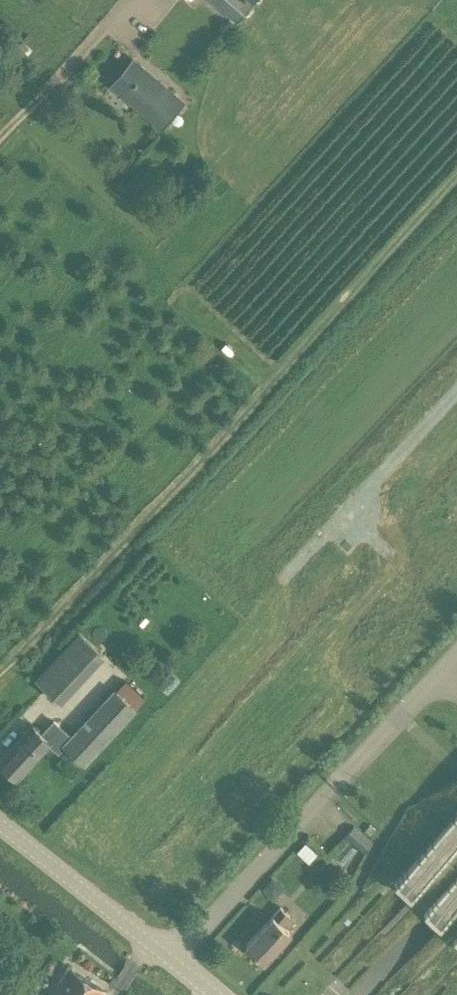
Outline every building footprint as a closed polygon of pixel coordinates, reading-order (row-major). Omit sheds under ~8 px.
[(253,0),(214,0),(236,19),(253,0)] [(161,126),(182,101),(134,60),(113,84),(161,126)] [(60,700),(104,654),(81,631),(37,677),(60,700)] [(43,734),(32,725),(0,760),(0,763),(17,779),(49,744),(60,755),(67,747),(84,763),(135,708),(115,689),(72,736),(56,721),(43,734)] [(395,882),(411,897),(412,895),(426,907),(424,909),(440,924),(442,922),(455,935),(453,937),(456,940),(456,813),(395,882)] [(362,852),(371,843),(353,826),(344,836),(362,852)] [(286,928),(294,919),(280,907),(246,945),(264,961),(290,932),(286,928)] [(105,991),(68,968),(52,994),(102,994),(105,991)]
